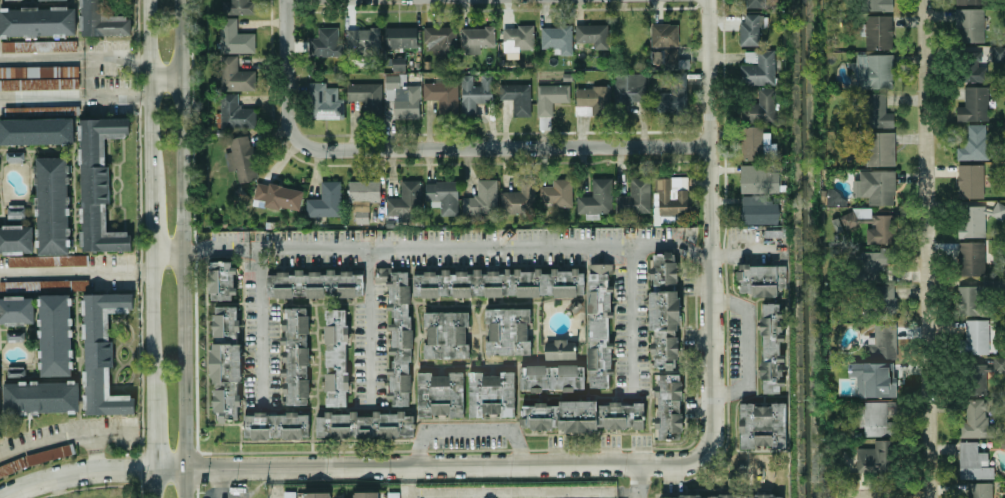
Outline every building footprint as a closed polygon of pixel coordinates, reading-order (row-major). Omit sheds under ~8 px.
[(130,14),(108,15),(107,0),(80,0),(81,35),(130,34),(130,14)] [(255,0),(248,0),(224,0),(223,13),(255,14),(255,0)] [(865,10),(892,10),(893,0),(865,0),(865,10)] [(76,33),(75,6),(0,7),(0,34),(76,33)] [(984,8),(956,8),(955,41),(983,42),(984,8)] [(741,45),(760,45),(759,25),(764,24),(763,14),(740,14),(741,45)] [(893,15),(866,15),(865,48),(892,49),(893,15)] [(220,52),(255,51),(254,32),(237,32),(237,17),(220,17),(220,52)] [(572,55),(573,22),(560,21),(560,27),(541,26),(541,47),(560,48),(560,54),(572,55)] [(593,49),(608,48),(608,23),(575,24),(575,42),(593,42),(593,49)] [(652,46),(679,46),(678,23),(651,23),(652,46)] [(308,56),(343,55),(343,43),(338,43),(338,26),(318,27),(318,37),(308,37),(308,56)] [(385,27),(385,48),(418,47),(417,26),(385,27)] [(425,53),(454,53),(453,26),(424,26),(425,53)] [(534,48),(533,26),(503,26),(503,54),(518,53),(518,48),(534,48)] [(347,28),(348,58),(381,57),(380,27),(347,28)] [(495,46),(494,27),(461,27),(461,53),(480,53),(480,46),(495,46)] [(76,40),(1,41),(1,51),(76,50),(76,40)] [(993,45),(992,61),(1004,62),(1004,46),(993,45)] [(689,58),(678,59),(677,48),(658,49),(659,66),(689,65),(689,58)] [(775,49),(745,50),(745,64),(739,64),(740,84),(775,84),(775,49)] [(980,51),(963,51),(962,81),(986,81),(987,66),(980,66),(980,51)] [(856,88),(892,89),(893,54),(857,53),(856,88)] [(238,55),(220,55),(220,89),(255,90),(256,70),(238,69),(238,55)] [(405,68),(405,57),(394,57),(394,68),(405,68)] [(78,65),(0,66),(0,89),(78,88),(78,65)] [(645,101),(646,73),(614,72),(613,100),(645,101)] [(394,118),(420,117),(419,84),(406,85),(406,74),(385,74),(385,99),(393,98),(394,118)] [(492,102),(493,74),(481,74),(481,85),(473,85),(473,74),(461,74),(460,115),(475,116),(476,102),(492,102)] [(344,118),(343,98),(337,98),(337,86),(326,86),(326,81),(309,82),(309,118),(344,118)] [(422,82),(423,100),(438,99),(438,115),(458,115),(457,81),(422,82)] [(382,82),(347,83),(348,100),(362,100),(362,116),(382,115),(382,82)] [(530,83),(499,83),(499,99),(513,99),(513,116),(531,115),(530,83)] [(569,84),(536,84),(537,116),(553,116),(552,101),(570,101),(569,84)] [(611,86),(575,86),(576,115),(601,115),(600,105),(611,105),(611,86)] [(964,86),(964,106),(956,106),(956,120),(988,120),(988,86),(964,86)] [(740,122),(775,121),(774,87),(758,87),(758,103),(740,104),(740,122)] [(239,92),(220,93),(221,129),(255,128),(255,107),(239,108),(239,92)] [(653,112),(686,113),(686,93),(654,92),(653,112)] [(885,92),(861,93),(862,127),(894,126),(894,111),(886,112),(885,92)] [(73,142),(0,143),(0,118),(73,117),(73,142)] [(131,250),(130,230),(107,231),(106,203),(108,203),(107,136),(130,136),(129,117),(79,118),(82,251),(131,250)] [(987,124),(967,124),(967,135),(963,135),(964,147),(956,147),(957,160),(988,159),(987,124)] [(763,126),(742,126),(741,159),(762,160),(763,153),(776,153),(776,143),(770,143),(770,132),(763,132),(763,126)] [(895,165),(895,131),(866,132),(866,165),(895,165)] [(258,178),(248,133),(228,138),(230,151),(224,152),(228,169),(235,167),(239,183),(258,178)] [(24,151),(6,151),(7,161),(24,160),(24,151)] [(69,253),(39,254),(37,157),(67,157),(69,253)] [(740,192),(779,193),(779,171),(766,171),(766,165),(741,164),(740,192)] [(984,197),(983,164),(957,164),(958,197),(984,197)] [(894,204),(895,170),(859,169),(859,179),(853,179),(853,196),(868,196),(868,204),(894,204)] [(612,178),(592,177),(591,195),(576,195),(576,212),(611,213),(612,178)] [(654,223),(674,223),(674,215),(688,215),(688,177),(655,177),(654,223)] [(572,206),(572,178),(553,179),(553,185),(540,185),(540,202),(557,202),(557,206),(572,206)] [(400,197),(386,197),(386,215),(398,215),(397,221),(409,221),(409,214),(421,215),(422,180),(401,179),(400,197)] [(462,214),(498,213),(497,179),(477,179),(477,195),(462,196),(462,214)] [(340,180),(320,180),(320,198),(306,198),(306,216),(341,215),(340,180)] [(348,180),(379,180),(379,201),(348,201),(348,180)] [(426,181),(427,206),(440,205),(441,215),(459,214),(458,180),(426,181)] [(501,191),(501,214),(534,214),(534,180),(521,180),(520,191),(501,191)] [(300,211),(304,189),(257,181),(254,198),(265,200),(265,205),(300,211)] [(828,204),(840,203),(839,188),(827,189),(828,204)] [(767,195),(741,195),(742,224),(779,223),(779,202),(767,203),(767,195)] [(997,200),(990,214),(1003,220),(1004,215),(1004,204),(997,200)] [(985,236),(985,205),(958,205),(959,237),(985,236)] [(866,243),(895,243),(896,214),(872,214),(870,207),(861,207),(840,214),(844,228),(860,223),(866,229),(866,243)] [(33,253),(32,224),(0,226),(0,254),(33,253)] [(985,241),(959,241),(959,275),(985,275),(985,241)] [(861,251),(862,281),(880,280),(880,263),(895,263),(895,247),(880,247),(880,251),(861,251)] [(676,289),(676,252),(653,252),(653,266),(650,266),(651,290),(676,289)] [(210,300),(235,299),(234,260),(209,261),(210,300)] [(588,263),(587,387),(609,387),(609,374),(611,374),(612,345),(608,345),(609,316),(612,316),(612,263),(588,263)] [(777,296),(777,287),(786,287),(786,264),(738,265),(738,292),(751,292),(751,296),(777,296)] [(411,271),(389,271),(389,266),(375,266),(375,282),(387,282),(387,309),(392,309),(392,321),(391,321),(391,354),(393,354),(393,366),(389,366),(389,398),(392,398),(392,405),(411,405),(411,271)] [(585,295),(584,269),(551,269),(502,270),(502,271),(481,271),(481,268),(472,268),(472,271),(449,271),(449,268),(441,268),(441,272),(414,272),(414,297),(585,295)] [(363,297),(363,271),(338,271),(338,269),(327,269),(327,272),(304,272),(304,269),(295,269),(295,273),(267,273),(267,297),(363,297)] [(894,320),(896,285),(875,285),(874,319),(894,320)] [(982,315),(983,285),(958,285),(957,314),(982,315)] [(649,291),(649,329),(652,329),(652,368),(679,368),(678,291),(649,291)] [(110,311),(133,311),(133,292),(82,294),(85,414),(135,413),(135,394),(110,395),(109,366),(111,366),(110,311)] [(71,375),(71,294),(39,294),(39,375),(71,375)] [(34,321),(34,295),(0,296),(0,322),(34,321)] [(762,392),(780,392),(780,385),(784,385),(784,355),(779,355),(779,342),(783,342),(782,302),(761,303),(762,392)] [(213,411),(219,411),(219,420),(238,421),(238,405),(239,405),(239,381),(241,381),(241,318),(237,318),(237,306),(213,305),(213,411)] [(283,404),(309,404),(308,307),(284,307),(284,334),(281,334),(281,344),(282,344),(283,404)] [(486,308),(486,322),(487,322),(488,355),(530,354),(529,307),(486,308)] [(349,405),(347,309),(325,309),(326,406),(349,405)] [(425,358),(468,357),(467,311),(425,312),(425,358)] [(993,319),(965,319),(966,353),(994,352),(993,319)] [(895,358),(895,330),(881,330),(881,339),(872,339),(872,358),(895,358)] [(544,359),(576,359),(576,339),(544,340),(544,359)] [(994,357),(993,370),(1004,371),(1004,357),(994,357)] [(896,396),(895,362),(849,362),(849,375),(856,375),(857,396),(896,396)] [(985,394),(986,364),(967,363),(966,394),(985,394)] [(584,389),(584,364),(520,365),(520,390),(584,389)] [(418,416),(464,415),(463,372),(417,373),(418,416)] [(515,415),(515,372),(469,372),(469,416),(515,415)] [(682,374),(654,373),(653,396),(657,396),(656,429),(658,429),(658,438),(681,439),(682,374)] [(4,381),(4,412),(79,412),(79,381),(4,381)] [(960,437),(994,436),(993,424),(987,424),(986,398),(965,398),(966,421),(960,421),(960,437)] [(644,427),(643,400),(559,403),(520,404),(521,431),(644,427)] [(864,435),(895,435),(896,421),(886,421),(886,401),(865,401),(864,435)] [(786,403),(740,403),(740,447),(786,447),(786,403)] [(413,436),(413,410),(373,411),(373,415),(358,415),(358,412),(325,412),(325,415),(316,415),(316,437),(413,436)] [(309,413),(244,413),(244,438),(309,438),(309,413)] [(875,447),(856,447),(856,471),(890,472),(891,440),(875,439),(875,447)] [(977,441),(959,441),(960,478),(993,478),(993,466),(988,466),(988,451),(978,452),(977,441)] [(969,482),(969,497),(992,497),(992,482),(969,482)]
